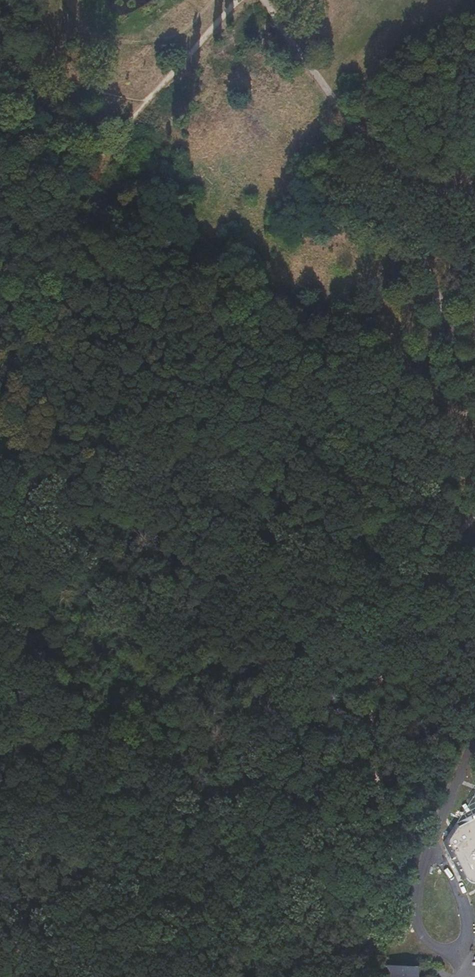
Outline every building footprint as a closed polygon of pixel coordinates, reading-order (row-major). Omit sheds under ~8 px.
[(459,827),(449,842),(466,879),(474,884),(474,818),(459,827)] [(384,969),(385,976),(411,976),(410,967),(384,969)]
